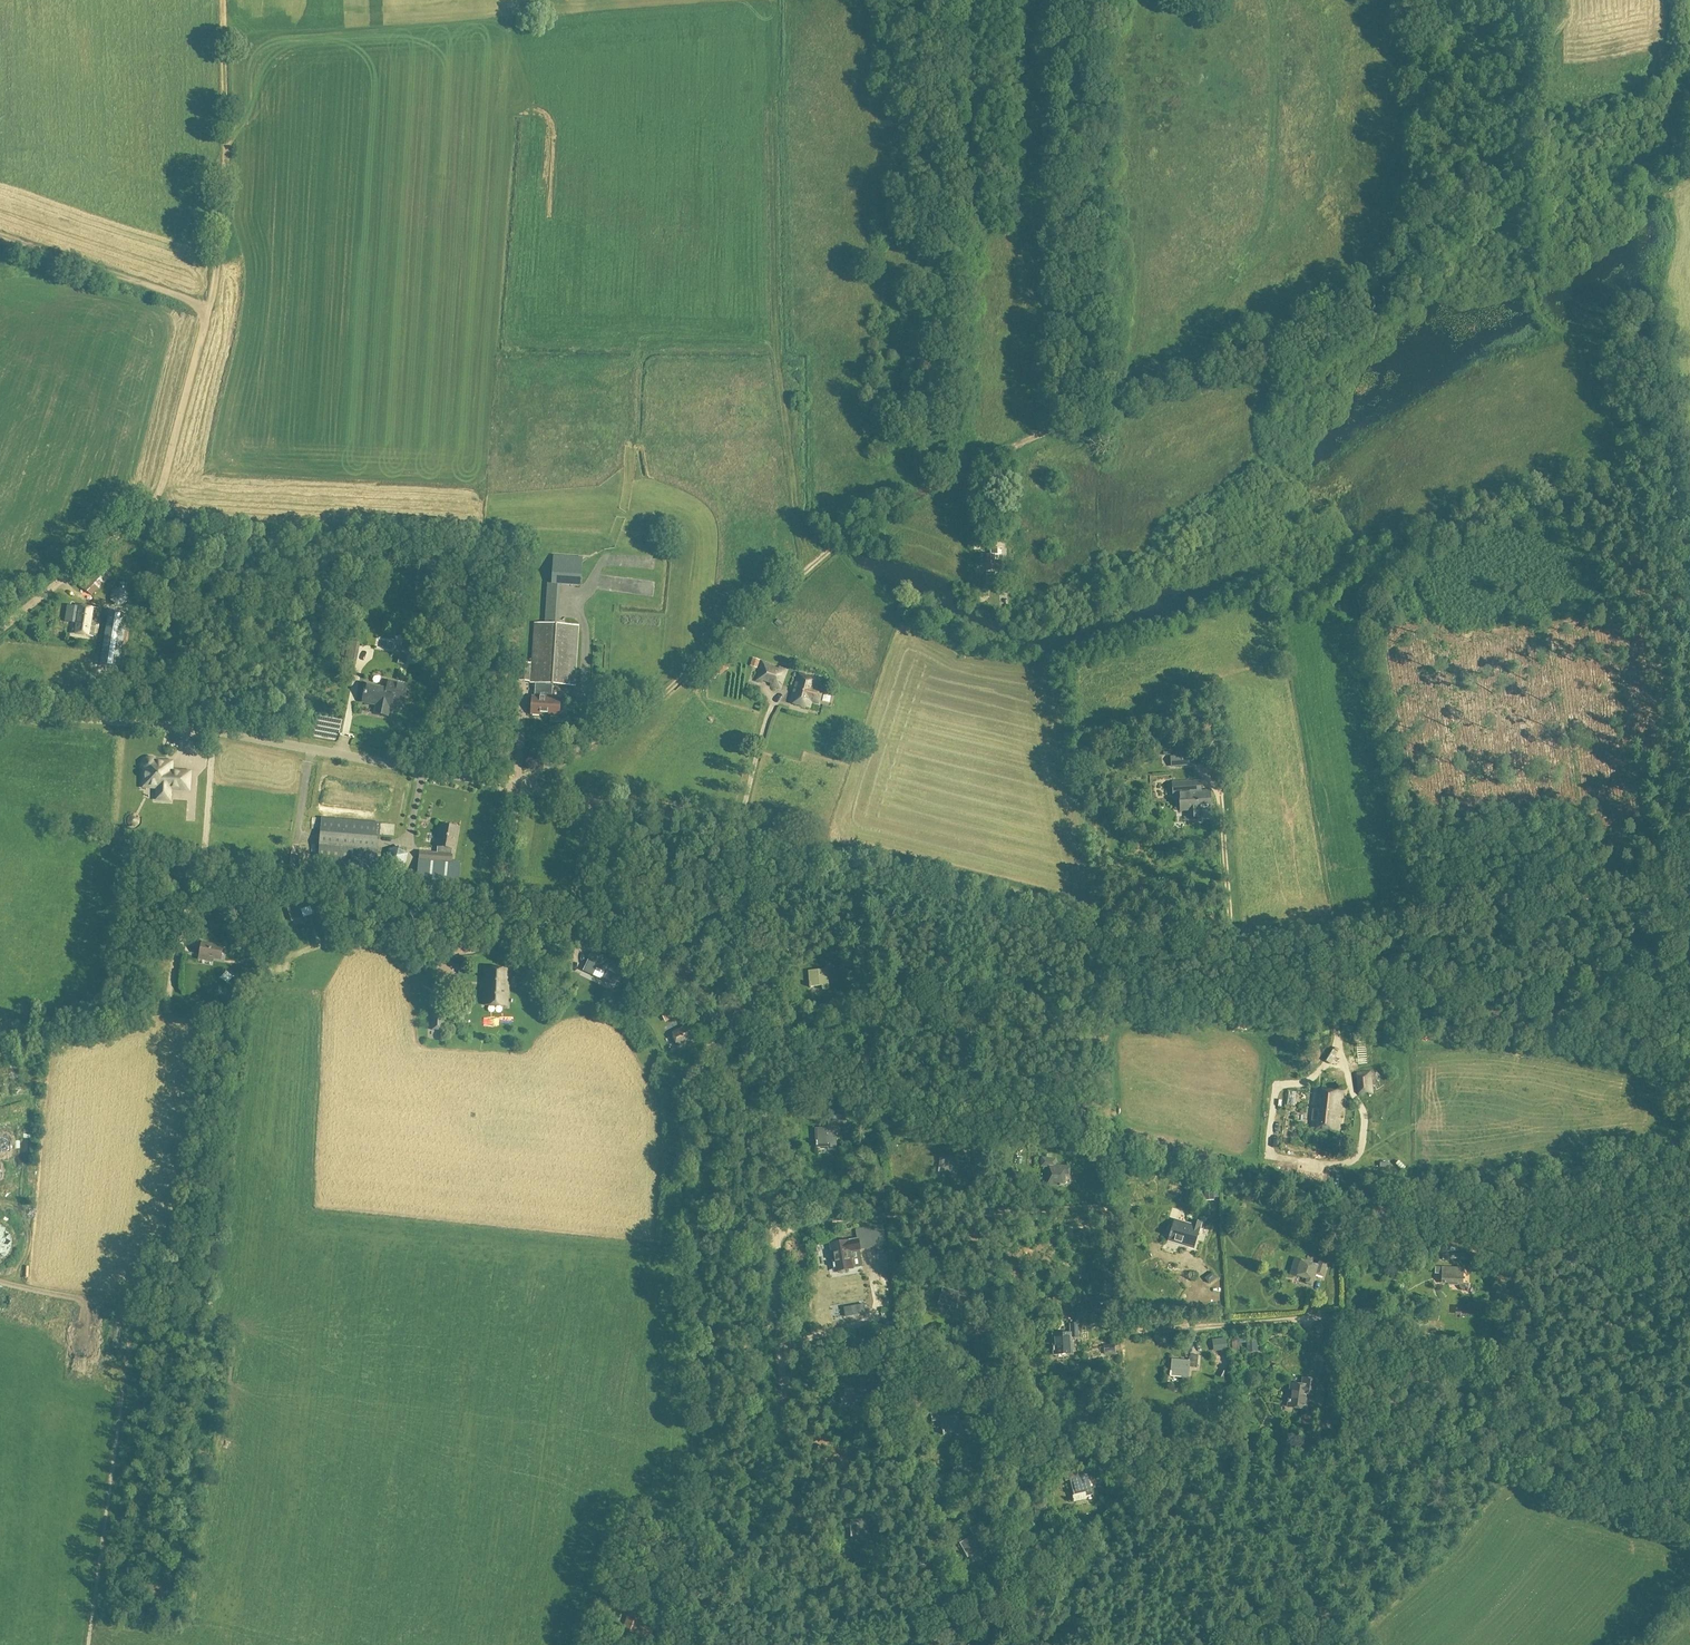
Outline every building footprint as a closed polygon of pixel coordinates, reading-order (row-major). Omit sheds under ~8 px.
[(990,555),(986,555),(986,578),(996,577),(995,564),(1002,564),(1002,554),(997,554),(997,549),(990,549),(990,555)] [(547,584),(544,623),(557,624),(560,584),(578,585),(580,558),(552,556),(550,584),(547,584)] [(107,570),(88,591),(98,600),(117,579),(107,570)] [(98,608),(76,605),(71,633),(93,637),(98,608)] [(128,613),(109,610),(100,665),(119,669),(128,613)] [(535,623),(531,683),(535,683),(534,696),(532,696),(531,714),(559,716),(561,698),(552,697),(552,689),(546,688),(546,685),(574,686),(578,625),(557,624),(544,623),(535,623)] [(780,689),(788,669),(779,665),(778,668),(770,665),(771,663),(763,660),(755,681),(762,683),(763,681),(771,683),(770,685),(780,689)] [(518,681),(529,681),(530,663),(519,662),(518,681)] [(710,680),(724,668),(719,662),(705,674),(710,680)] [(818,678),(799,673),(790,703),(809,708),(811,702),(818,704),(823,690),(815,688),(818,678)] [(388,688),(367,684),(363,702),(376,705),(375,713),(388,716),(390,707),(391,708),(393,699),(404,702),(407,685),(389,682),(388,688)] [(1176,757),(1171,757),(1172,766),(1189,765),(1189,756),(1186,756),(1186,743),(1175,744),(1176,757)] [(144,763),(143,765),(143,766),(144,767),(144,768),(145,769),(144,785),(159,786),(158,798),(169,799),(170,787),(188,789),(189,773),(170,771),(171,763),(155,761),(155,760),(154,760),(153,759),(152,759),(150,759),(149,759),(148,759),(147,759),(146,760),(145,761),(144,762),(144,763)] [(1180,794),(1181,811),(1188,810),(1189,817),(1197,817),(1197,809),(1212,808),(1211,791),(1200,792),(1200,788),(1189,789),(1189,780),(1172,782),(1173,794),(1180,794)] [(322,819),(317,870),(376,876),(381,824),(322,819)] [(439,853),(420,852),(416,889),(457,893),(460,862),(452,861),(453,854),(452,854),(452,849),(454,849),(458,828),(441,824),(437,846),(439,847),(439,853)] [(388,849),(387,860),(394,868),(406,865),(408,854),(399,846),(388,849)] [(406,880),(389,879),(389,888),(405,889),(406,880)] [(147,892),(158,894),(160,885),(148,883),(147,892)] [(299,897),(299,898),(286,902),(292,921),(303,917),(300,909),(311,906),(314,914),(321,911),(315,891),(299,897)] [(331,917),(327,904),(322,906),(326,918),(331,917)] [(444,940),(446,931),(434,930),(433,939),(444,940)] [(224,946),(203,942),(200,955),(221,959),(224,946)] [(622,967),(593,952),(585,970),(592,973),(596,966),(607,971),(603,978),(612,983),(615,975),(618,976),(622,967)] [(827,968),(809,970),(810,986),(822,985),(822,990),(829,989),(828,976),(835,975),(834,962),(826,962),(827,968)] [(507,1006),(509,969),(485,968),(484,1005),(507,1006)] [(630,971),(624,981),(633,986),(639,976),(630,971)] [(845,971),(837,972),(838,982),(845,982),(845,971)] [(1308,1000),(1325,998),(1324,987),(1307,989),(1308,1000)] [(673,1005),(661,1012),(666,1022),(679,1015),(673,1005)] [(444,1030),(445,1009),(432,1009),(432,1030),(444,1030)] [(679,1046),(696,1037),(689,1024),(672,1033),(679,1046)] [(1379,1059),(1380,1051),(1362,1049),(1361,1057),(1379,1059)] [(1370,1073),(1358,1074),(1360,1094),(1372,1093),(1370,1073)] [(878,1094),(877,1081),(867,1082),(868,1095),(878,1094)] [(1339,1130),(1343,1092),(1315,1089),(1313,1109),(1314,1109),(1312,1127),(1339,1130)] [(828,1129),(816,1129),(817,1145),(829,1145),(829,1149),(836,1149),(836,1135),(836,1129),(847,1129),(846,1120),(828,1120),(828,1129)] [(955,1157),(940,1156),(938,1172),(951,1174),(950,1177),(957,1178),(958,1162),(965,1162),(967,1149),(956,1148),(955,1157)] [(1043,1158),(1042,1166),(1049,1166),(1047,1185),(1064,1186),(1065,1174),(1069,1174),(1070,1168),(1054,1166),(1055,1159),(1043,1158)] [(1213,1200),(1213,1185),(1204,1186),(1205,1201),(1213,1200)] [(1229,1187),(1225,1192),(1231,1196),(1234,1190),(1229,1187)] [(5,1265),(10,1261),(14,1256),(16,1250),(17,1243),(16,1237),(14,1231),(10,1226),(5,1222),(0,1220),(0,1267),(5,1265)] [(1194,1247),(1197,1236),(1200,1224),(1193,1222),(1192,1226),(1174,1220),(1170,1236),(1181,1240),(1180,1243),(1194,1247)] [(845,1241),(830,1244),(831,1251),(834,1267),(835,1273),(853,1270),(863,1268),(859,1250),(886,1245),(882,1224),(856,1228),(858,1239),(845,1241)] [(883,1256),(872,1258),(873,1265),(884,1263),(883,1256)] [(1318,1265),(1300,1260),(1295,1274),(1307,1278),(1306,1282),(1312,1284),(1315,1274),(1322,1276),(1326,1264),(1319,1262),(1318,1265)] [(1463,1268),(1441,1268),(1441,1284),(1462,1284),(1463,1268)] [(1208,1283),(1216,1277),(1212,1272),(1204,1278),(1208,1283)] [(1054,1286),(1053,1308),(1061,1308),(1062,1286),(1054,1286)] [(1189,1292),(1199,1296),(1202,1290),(1191,1286),(1189,1292)] [(864,1303),(857,1304),(859,1313),(866,1312),(864,1303)] [(1070,1324),(1071,1333),(1053,1334),(1054,1354),(1072,1353),(1071,1337),(1077,1337),(1077,1324),(1070,1324)] [(1326,1326),(1325,1332),(1328,1336),(1334,1334),(1335,1329),(1331,1325),(1326,1326)] [(1258,1351),(1257,1339),(1245,1340),(1246,1353),(1258,1351)] [(1213,1343),(1214,1352),(1229,1349),(1228,1341),(1213,1343)] [(1115,1352),(1115,1344),(1103,1345),(1104,1353),(1115,1352)] [(1190,1360),(1171,1359),(1170,1375),(1182,1376),(1181,1380),(1188,1381),(1190,1367),(1196,1367),(1198,1355),(1190,1354),(1190,1360)] [(1064,1366),(1068,1372),(1074,1368),(1070,1362),(1064,1366)] [(1222,1369),(1219,1375),(1224,1378),(1227,1372),(1222,1369)] [(867,1393),(866,1379),(859,1379),(859,1386),(840,1388),(841,1402),(854,1401),(854,1405),(860,1404),(860,1394),(867,1393)] [(1318,1381),(1310,1380),(1309,1387),(1290,1384),(1287,1404),(1306,1407),(1308,1392),(1316,1393),(1318,1381)] [(862,1405),(851,1407),(853,1419),(864,1417),(862,1405)] [(963,1434),(958,1414),(951,1416),(945,1417),(943,1411),(931,1414),(933,1421),(940,1419),(944,1434),(956,1432),(957,1435),(963,1434)] [(1319,1412),(1317,1428),(1333,1429),(1335,1413),(1319,1412)] [(1090,1475),(1079,1477),(1078,1471),(1065,1473),(1066,1480),(1070,1480),(1073,1495),(1087,1492),(1088,1496),(1094,1495),(1090,1475)] [(1046,1504),(1034,1505),(1035,1516),(1047,1516),(1046,1504)] [(863,1536),(863,1540),(869,1540),(869,1519),(850,1520),(851,1532),(850,1532),(850,1537),(863,1536)] [(974,1535),(960,1543),(966,1554),(968,1558),(979,1552),(980,1555),(986,1552),(976,1534),(985,1529),(981,1522),(970,1529),(974,1535)] [(624,1628),(649,1638),(653,1629),(640,1624),(643,1617),(630,1612),(624,1628)]
